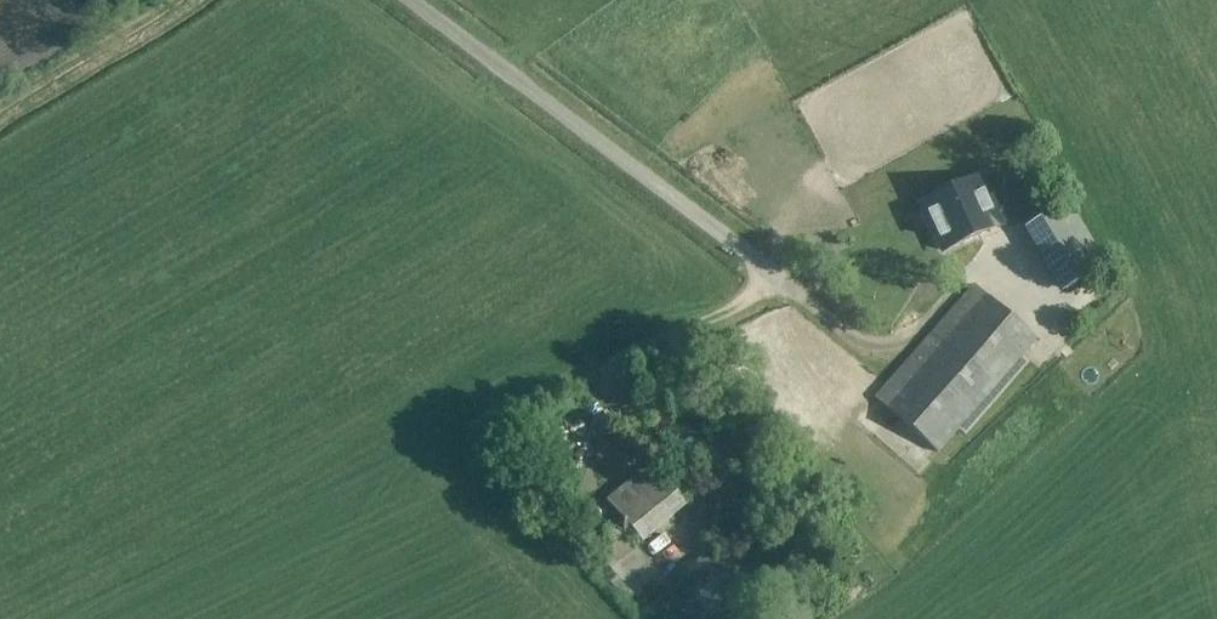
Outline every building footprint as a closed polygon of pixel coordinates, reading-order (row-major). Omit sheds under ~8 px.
[(979,180),(922,206),(935,233),(943,251),(956,245),(984,232),(984,233),(999,226),(979,180)] [(1105,267),(1068,204),(1027,228),(1064,291),(1105,267)] [(974,286),(876,398),(938,452),(1036,340),(974,286)] [(637,547),(641,543),(641,544),(686,507),(651,464),(606,501),(623,521),(590,548),(631,597),(659,575),(637,547)] [(649,611),(656,618),(744,618),(755,610),(709,554),(686,573),(678,579),(682,584),(649,611)]
